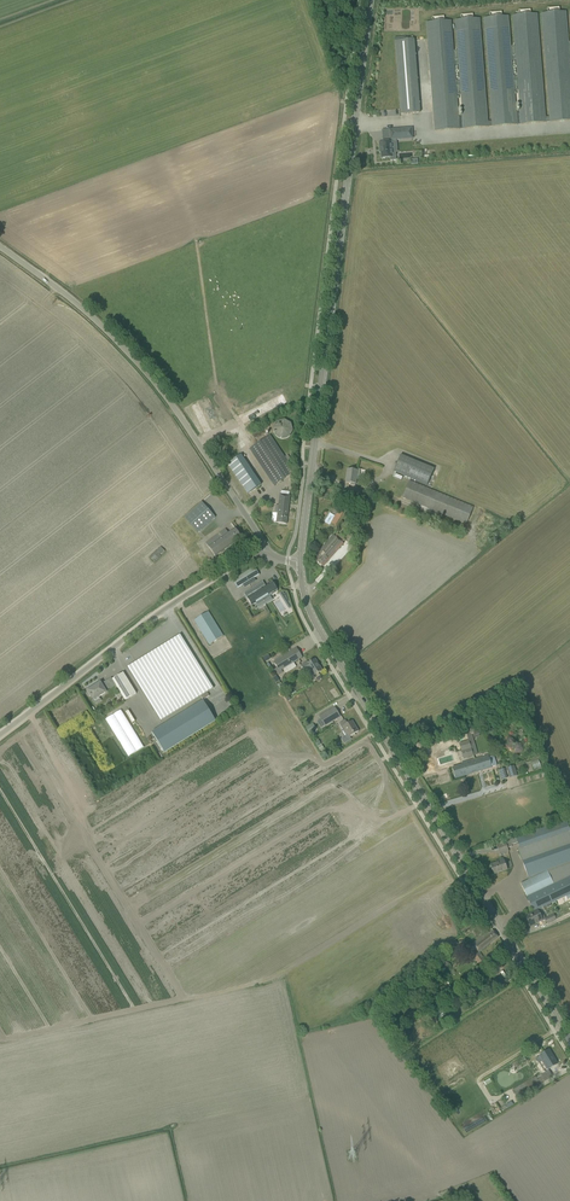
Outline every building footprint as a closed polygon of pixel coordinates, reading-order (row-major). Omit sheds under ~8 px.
[(566,12),(560,12),(559,7),(547,8),(547,13),(541,14),(550,122),(569,120),(569,64),(566,12)] [(516,116),(508,16),(502,17),(502,12),(490,13),(490,18),(484,18),(492,127),(517,125),(517,124),(521,124),(546,122),(537,14),(531,14),(530,10),(518,11),(519,15),(512,16),(520,116),(516,116)] [(459,121),(451,21),(444,21),(444,17),(432,17),(432,22),(426,23),(435,131),(459,129),(459,128),(463,128),(463,129),(488,127),(480,19),(473,19),(473,14),(461,15),(461,20),(455,20),(463,121),(459,121)] [(420,113),(414,40),(395,41),(400,114),(420,113)] [(412,138),(411,129),(390,130),(391,140),(412,138)] [(392,152),(391,142),(379,143),(380,149),(381,149),(381,152),(380,152),(380,153),(381,153),(381,158),(390,158),(390,161),(396,160),(395,152),(392,152)] [(273,428),(274,435),(281,440),(289,438),(293,431),(291,423),(284,420),(276,422),(273,428)] [(250,449),(274,485),(294,472),(270,435),(250,449)] [(241,455),(227,464),(248,494),(261,485),(241,455)] [(393,472),(427,486),(434,469),(400,455),(393,472)] [(347,469),(346,483),(351,483),(350,485),(352,485),(354,485),(355,485),(356,484),(356,479),(359,480),(361,469),(357,469),(356,470),(347,469)] [(402,498),(466,524),(473,507),(409,480),(402,498)] [(275,513),(277,514),(276,523),(286,524),(290,496),(280,494),(278,506),(276,506),(275,513)] [(201,502),(184,517),(198,532),(215,517),(201,502)] [(206,543),(212,552),(215,556),(242,538),(235,528),(228,533),(225,529),(206,543)] [(313,558),(323,567),(327,562),(343,544),(333,535),(313,558)] [(162,546),(150,556),(155,561),(166,551),(162,546)] [(238,588),(259,575),(254,567),(233,580),(238,588)] [(247,598),(251,606),(277,590),(272,582),(266,586),(263,581),(244,593),(246,597),(247,598)] [(282,591),(279,594),(284,602),(288,599),(286,593),(284,594),(282,591)] [(194,620),(209,645),(223,636),(208,612),(194,620)] [(127,667),(160,721),(200,696),(213,689),(180,635),(167,643),(127,667)] [(277,667),(275,668),(279,675),(283,672),(282,670),(302,657),(296,648),(274,662),(277,667)] [(265,662),(272,658),(270,654),(263,658),(265,662)] [(310,670),(313,676),(322,671),(315,660),(307,665),(306,663),(301,666),(305,673),(310,670)] [(112,679),(125,700),(136,694),(123,673),(112,679)] [(86,690),(89,695),(92,701),(94,705),(101,700),(99,697),(106,693),(100,683),(93,687),(92,686),(86,690)] [(152,732),(164,753),(216,721),(203,701),(152,732)] [(319,717),(325,726),(340,717),(334,707),(329,711),(319,717)] [(107,719),(127,757),(144,748),(124,710),(107,719)] [(345,730),(349,737),(359,731),(352,721),(347,723),(345,720),(339,724),(343,731),(345,730)] [(469,741),(468,741),(459,743),(464,759),(478,754),(473,740),(469,741)] [(488,756),(475,759),(478,772),(491,768),(491,767),(497,765),(494,756),(488,758),(488,756)] [(478,772),(475,759),(461,764),(462,765),(452,768),(455,779),(478,772)] [(517,776),(514,766),(507,768),(510,778),(517,776)] [(498,771),(501,781),(507,779),(504,769),(498,771)] [(537,910),(547,905),(548,907),(552,905),(551,903),(569,894),(569,830),(566,820),(505,842),(507,848),(512,847),(511,845),(518,843),(520,848),(518,849),(529,880),(520,884),(533,912),(537,910)] [(508,852),(507,848),(505,842),(497,845),(500,854),(508,852)] [(499,862),(491,865),(494,874),(507,870),(503,859),(499,861),(499,862)] [(537,910),(533,912),(534,913),(525,917),(530,926),(542,920),(537,910)] [(545,919),(547,924),(556,920),(553,915),(545,919)] [(473,956),(482,967),(488,962),(480,952),(498,937),(493,930),(489,933),(488,931),(472,944),(478,952),(473,956)] [(458,997),(456,995),(458,994),(455,989),(447,995),(452,1001),(458,997)] [(549,1050),(540,1056),(548,1069),(556,1064),(552,1058),(553,1057),(549,1050)] [(527,1081),(512,1091),(517,1098),(552,1076),(548,1070),(536,1078),(535,1077),(532,1078),(531,1076),(526,1079),(527,1081)]
